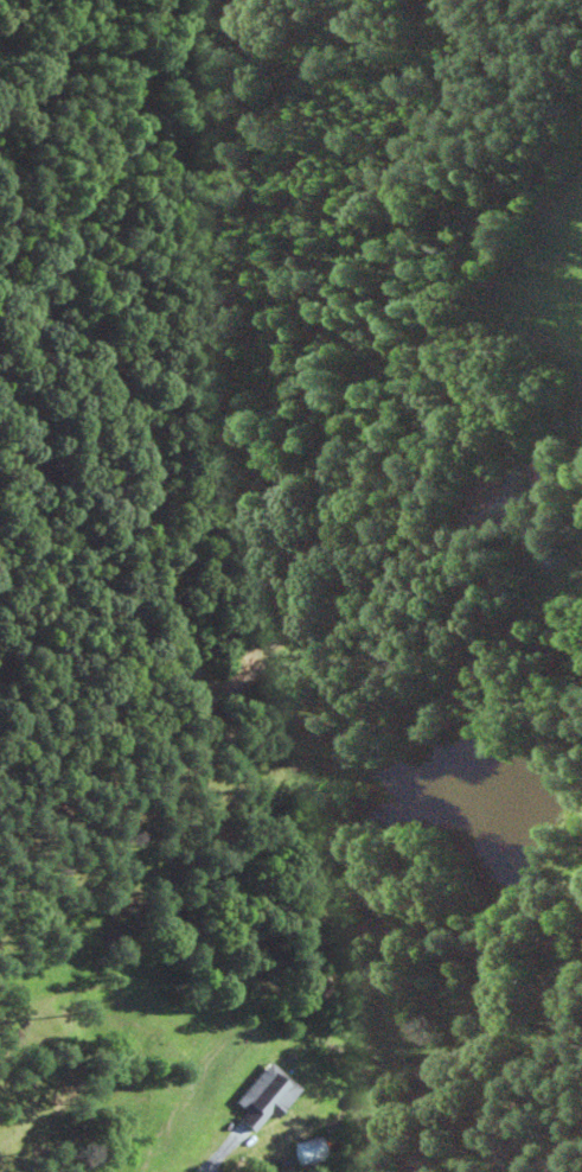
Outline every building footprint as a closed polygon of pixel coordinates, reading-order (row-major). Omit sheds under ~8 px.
[(294,1087),(264,1063),(230,1103),(242,1113),(235,1122),(253,1136),(294,1087)] [(322,1161),(318,1138),(292,1144),(296,1166),(322,1161)]
